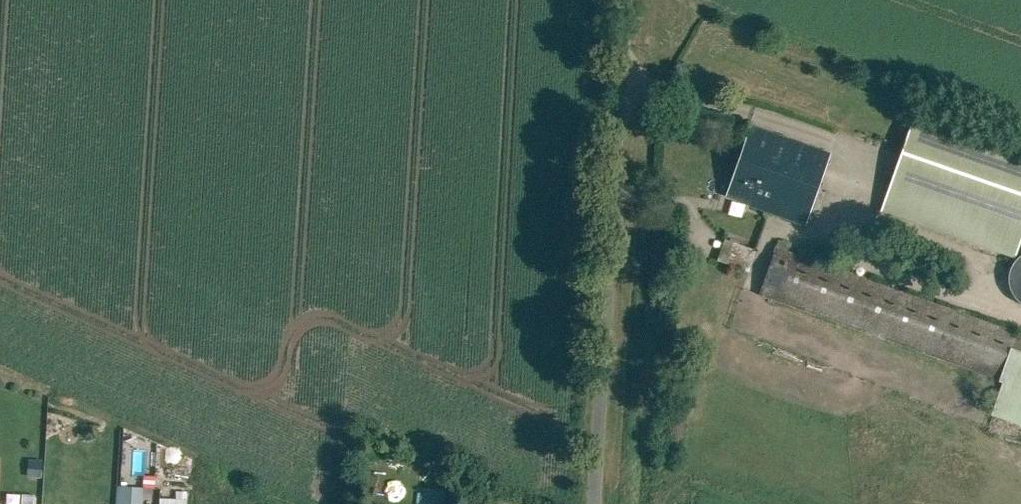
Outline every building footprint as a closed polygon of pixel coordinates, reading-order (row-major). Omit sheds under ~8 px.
[(927,109),(891,210),(1019,255),(1020,248),(1020,142),(927,109)] [(834,153),(756,125),(732,192),(811,220),(834,153)] [(785,244),(767,294),(1009,379),(1020,346),(1020,327),(785,244)] [(1020,400),(1020,346),(1009,379),(1004,394),(1020,400)] [(124,485),(123,503),(147,503),(149,486),(124,485)]
